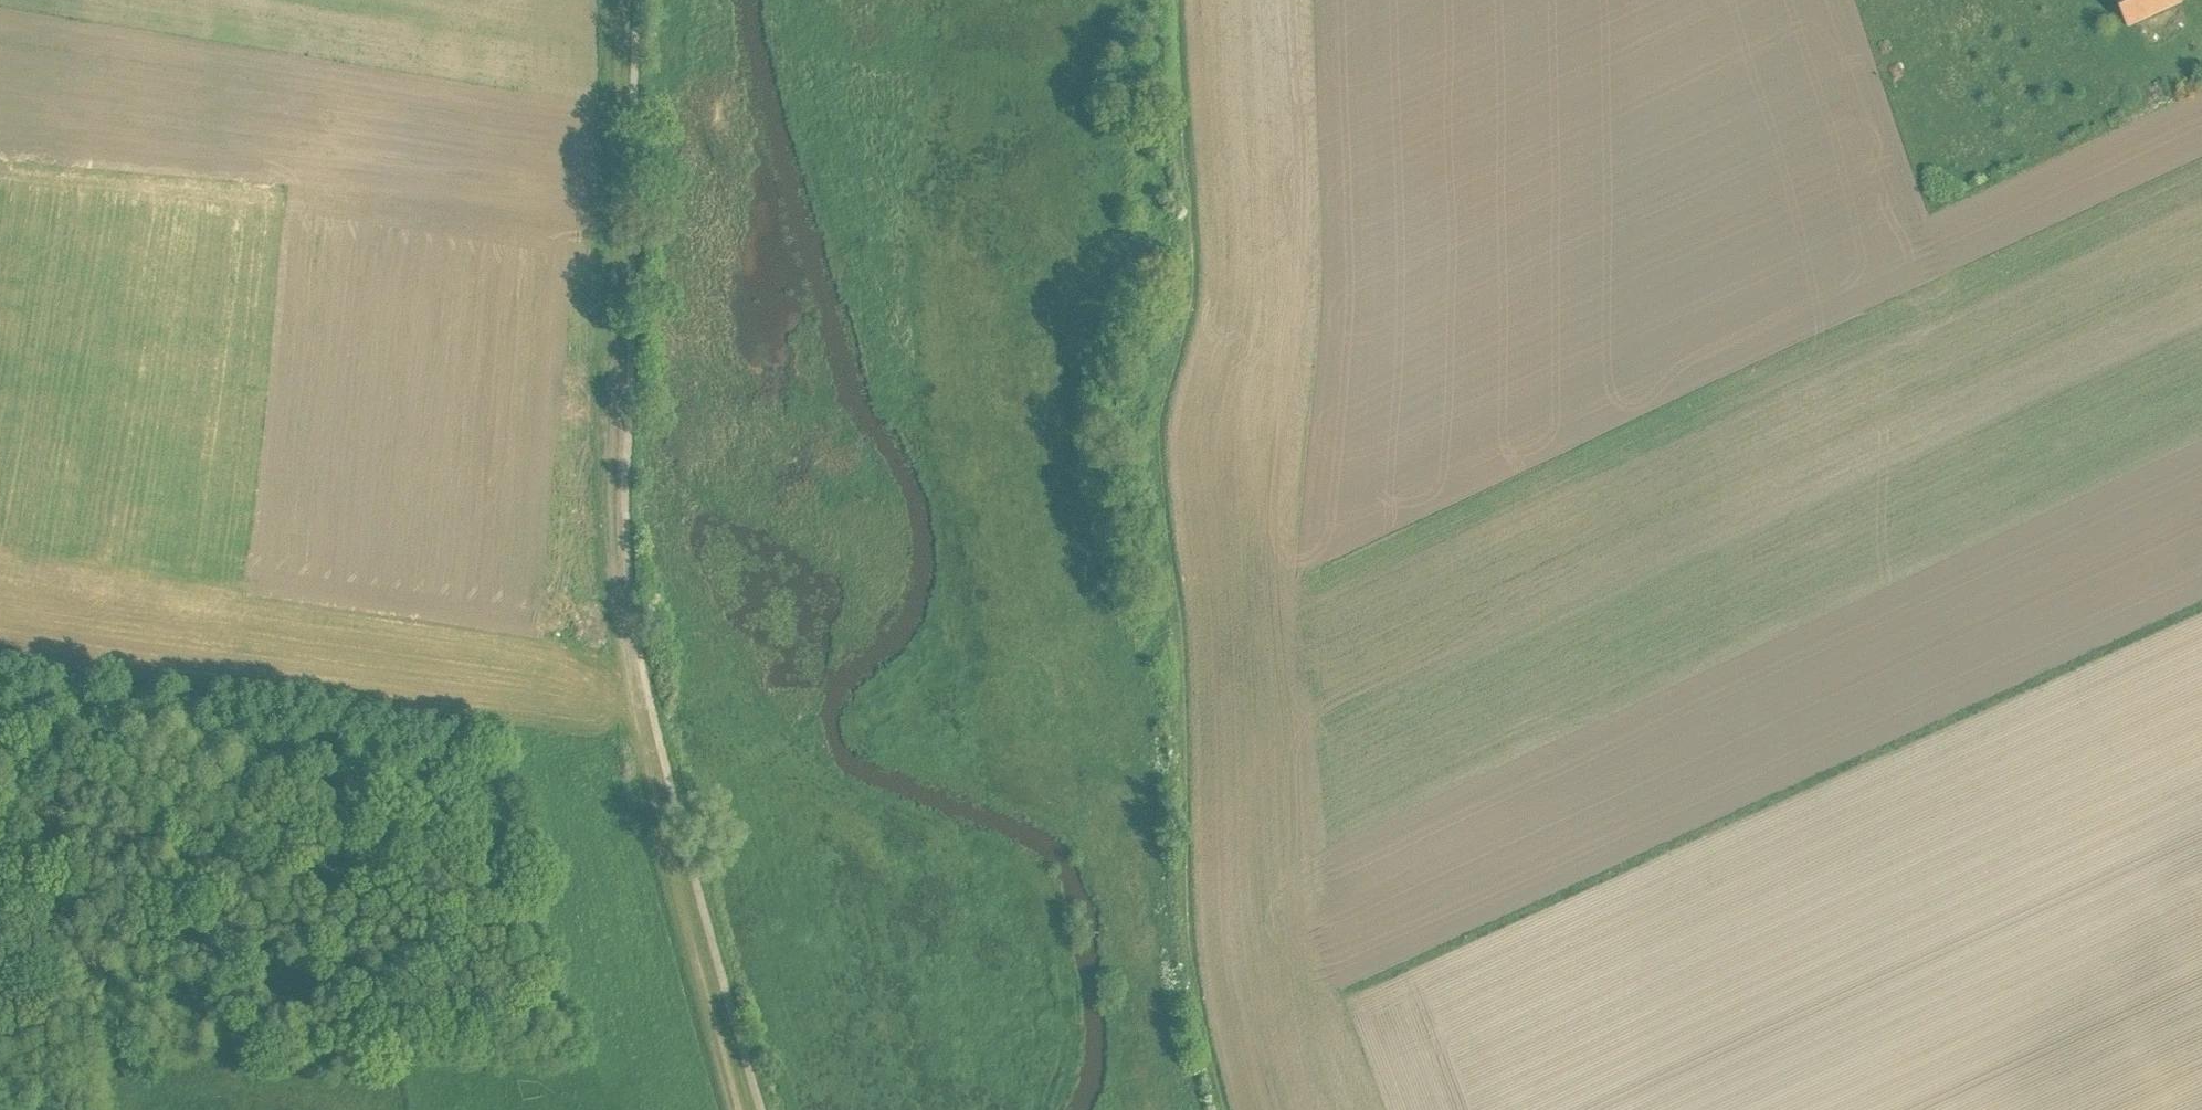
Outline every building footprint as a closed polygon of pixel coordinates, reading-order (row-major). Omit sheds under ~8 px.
[(2183,3),(2182,0),(2116,0),(2129,28),(2183,3)]
